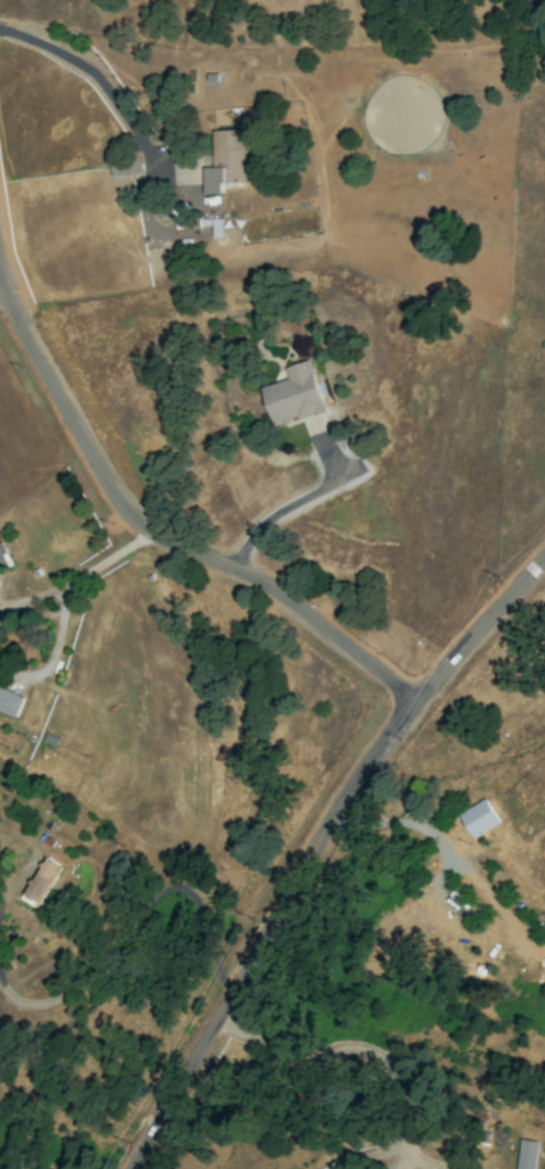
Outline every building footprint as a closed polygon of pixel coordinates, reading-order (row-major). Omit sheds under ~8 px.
[(212,168),(203,168),(203,195),(222,194),(222,184),(247,184),(245,130),(211,131),(212,168)] [(261,388),(274,428),(294,422),(295,422),(324,412),(307,360),(283,368),(287,379),(261,388)] [(0,543),(0,572),(12,566),(0,543)] [(0,687),(0,711),(16,717),(24,697),(0,687)] [(22,899),(38,907),(60,866),(44,858),(22,899)] [(537,1141),(519,1140),(517,1168),(535,1168),(537,1141)]
